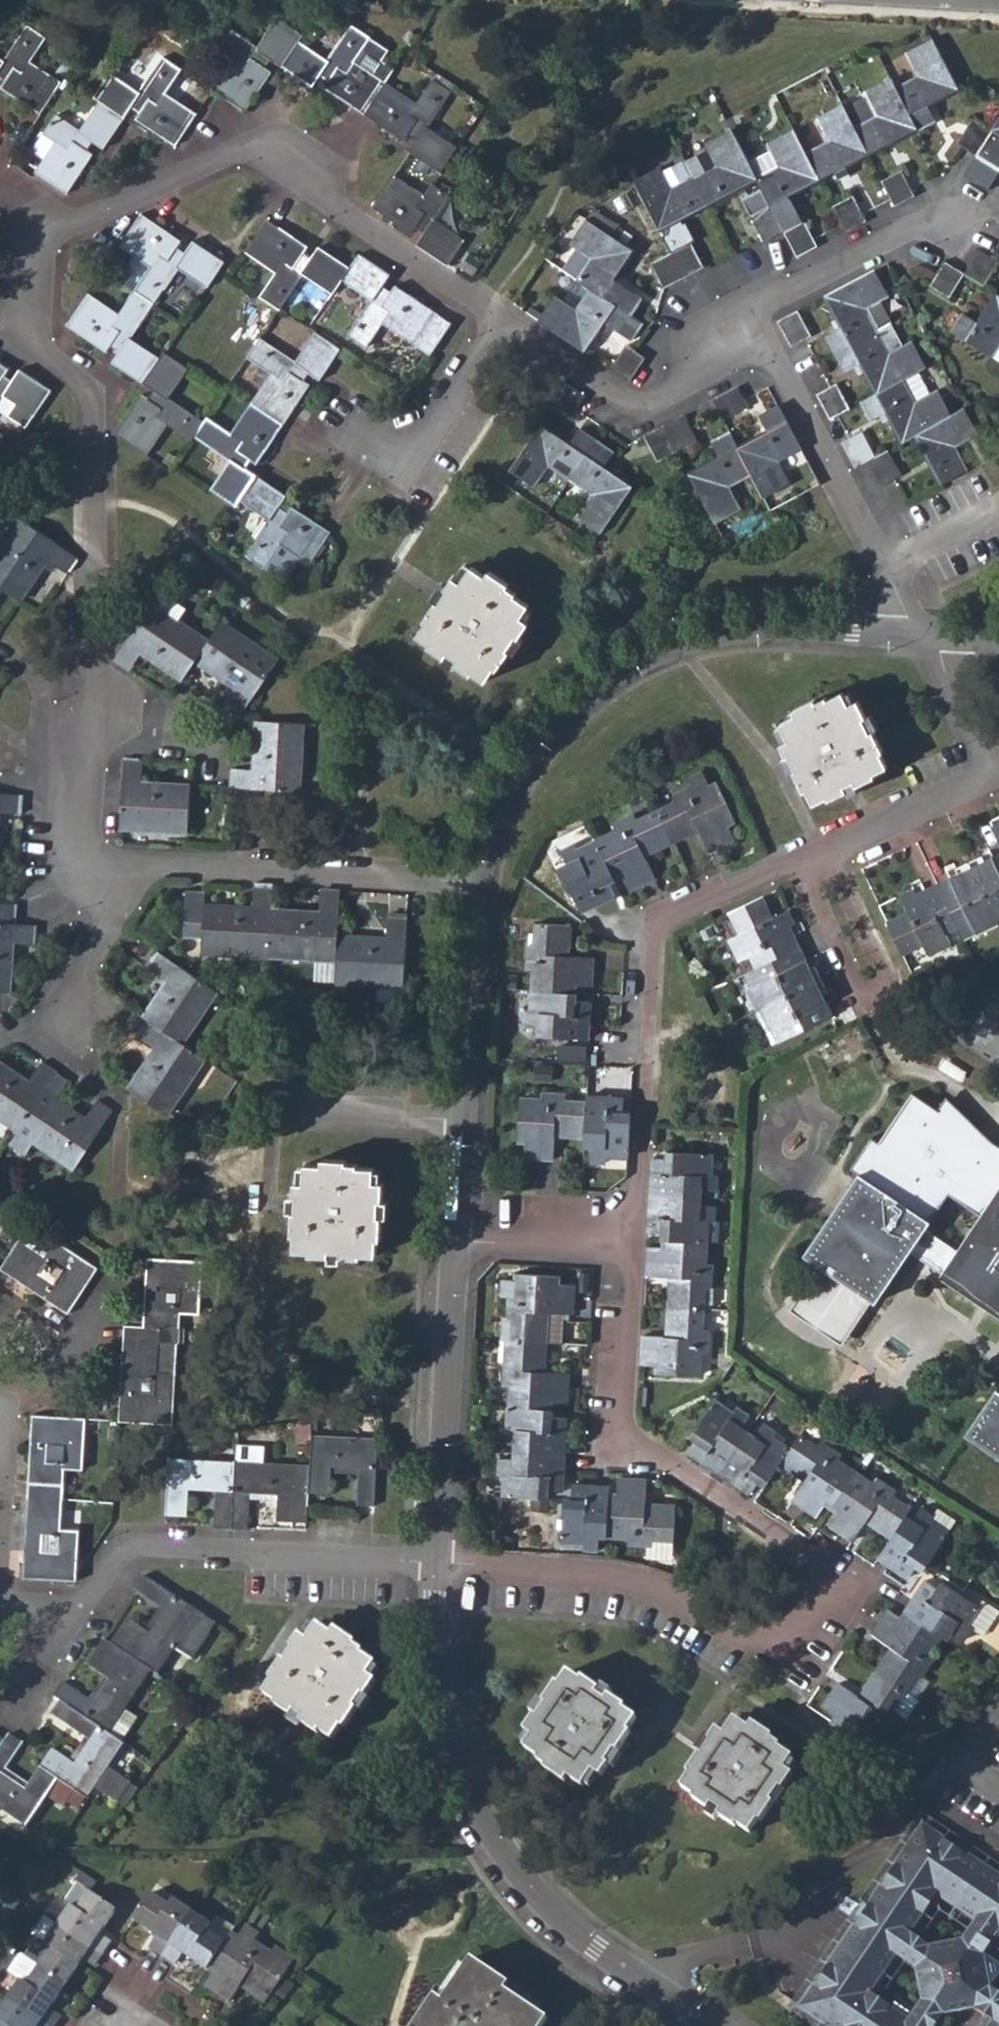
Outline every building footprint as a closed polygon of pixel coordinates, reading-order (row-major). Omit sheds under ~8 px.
[(234,60),(213,90),(244,111),(253,99),(270,72),(266,68),(271,59),(282,67),(299,42),(303,36),(278,19),(258,49),(223,25),(211,43),(234,60)] [(4,81),(0,87),(40,114),(61,82),(31,61),(46,38),(27,25),(4,61),(0,58),(0,78),(4,81)] [(364,114),(385,82),(394,69),(381,60),(387,51),(352,27),(329,61),(299,42),(282,67),(312,87),(320,76),(329,81),(325,88),(364,114)] [(924,77),(896,92),(916,130),(934,121),(928,107),(959,90),(934,43),(912,54),(924,77)] [(71,62),(64,58),(54,72),(62,77),(71,62)] [(99,101),(124,117),(131,107),(140,113),(136,119),(175,146),(197,114),(166,93),(182,70),(163,58),(140,91),(111,73),(94,98),(99,101)] [(417,103),(385,82),(364,114),(404,141),(408,135),(417,141),(410,151),(440,172),(457,147),(429,127),(451,93),(432,81),(417,103)] [(916,130),(896,92),(891,81),(866,95),(876,117),(856,129),(868,155),(916,130)] [(103,148),(124,117),(99,101),(80,130),(57,116),(44,134),(55,142),(45,158),(35,172),(66,193),(92,153),(88,150),(93,141),(103,148)] [(827,143),(806,154),(819,180),(868,155),(856,129),(843,107),(816,120),(827,143)] [(993,130),(975,120),(958,146),(976,157),(965,175),(988,190),(996,179),(998,173),(998,120),(993,130)] [(704,146),(706,148),(715,166),(694,178),(695,180),(708,205),(736,191),(745,186),(757,180),(749,164),(732,131),(704,146)] [(819,180),(806,154),(794,131),(767,145),(771,153),(779,168),(757,180),(760,188),(783,233),(803,224),(789,195),(819,180)] [(34,151),(45,158),(55,142),(44,134),(34,151)] [(686,162),(694,178),(715,166),(706,148),(684,159),(686,162)] [(749,164),(757,180),(779,168),(771,153),(749,164)] [(664,173),(674,191),(695,180),(694,178),(686,162),(664,173)] [(708,205),(695,180),(674,191),(664,173),(661,168),(633,183),(658,230),(665,227),(668,232),(661,235),(670,252),(685,279),(704,268),(689,240),(692,239),(684,223),(681,225),(679,220),(708,205)] [(883,183),(892,201),(895,207),(915,197),(911,191),(902,173),(883,183)] [(393,176),(373,207),(385,215),(412,233),(416,227),(425,233),(418,244),(449,264),(464,240),(436,221),(451,198),(432,185),(424,197),(393,176)] [(736,191),(741,199),(749,194),(745,186),(736,191)] [(741,199),(761,238),(764,243),(783,233),(760,188),(749,194),(741,199)] [(833,209),(842,227),(845,233),(866,222),(863,216),(853,198),(833,209)] [(181,240),(143,216),(141,215),(139,218),(121,246),(150,267),(135,290),(155,304),(178,268),(207,287),(224,262),(193,242),(186,252),(177,247),(181,240)] [(587,220),(570,245),(591,260),(577,280),(590,289),(631,317),(643,299),(614,279),(632,251),(587,220)] [(342,280),(349,268),(319,248),(312,259),(303,253),(307,246),(268,221),(246,252),(276,273),(261,296),(281,309),(304,275),(333,294),(342,280)] [(803,224),(783,233),(795,258),(816,247),(814,240),(805,223),(803,224)] [(556,265),(577,280),(591,260),(570,245),(556,265)] [(998,263),(992,259),(979,251),(965,276),(984,287),(998,263)] [(650,262),(665,289),(685,279),(670,252),(650,262)] [(359,254),(349,268),(342,280),(371,300),(349,334),(367,347),(383,324),(430,355),(451,324),(395,286),(391,291),(382,285),(388,275),(359,254)] [(950,299),(965,276),(946,264),(938,276),(931,287),(950,299)] [(835,355),(878,332),(867,310),(880,303),(890,298),(876,272),(826,298),(841,328),(826,336),(835,355)] [(562,300),(576,309),(590,289),(577,280),(562,300)] [(631,317),(590,289),(576,309),(562,300),(556,296),(539,320),(585,351),(605,323),(617,331),(633,342),(644,326),(631,317)] [(143,383),(160,356),(132,337),(155,304),(135,290),(119,313),(89,294),(68,325),(80,333),(106,350),(111,345),(120,351),(113,362),(143,383)] [(997,296),(979,325),(962,314),(951,331),(994,358),(998,351),(998,297),(997,296)] [(891,325),(880,303),(867,310),(878,332),(891,325)] [(811,337),(798,312),(778,324),(790,348),(811,337)] [(903,347),(891,325),(878,332),(889,354),(903,347)] [(861,365),(877,395),(905,381),(918,374),(927,370),(913,342),(903,347),(889,354),(878,332),(835,355),(845,374),(861,365)] [(271,373),(251,402),(283,424),(309,385),(303,381),(309,373),(319,378),(339,348),(315,333),(295,361),(260,338),(248,357),(271,373)] [(627,346),(611,369),(630,382),(645,359),(636,352),(627,346)] [(163,352),(160,356),(143,383),(153,389),(148,398),(141,394),(122,424),(116,434),(147,455),(168,425),(192,440),(195,435),(206,420),(168,397),(188,369),(163,352)] [(0,363),(0,410),(26,427),(50,390),(20,370),(13,382),(3,376),(8,369),(0,363)] [(918,374),(905,381),(915,402),(929,395),(918,374)] [(916,438),(953,418),(938,390),(929,395),(915,402),(905,381),(877,395),(861,404),(871,422),(887,413),(903,444),(916,438)] [(836,385),(816,396),(830,421),(850,410),(836,385)] [(749,408),(746,403),(738,388),(714,401),(718,408),(724,420),(749,408)] [(283,424),(251,402),(231,433),(207,417),(206,420),(195,435),(231,460),(211,488),(236,505),(240,500),(256,475),(246,469),(252,460),(258,463),(283,424)] [(779,463),(802,450),(779,406),(760,417),(768,433),(738,449),(752,476),(763,499),(790,485),(779,463)] [(966,412),(953,418),(916,438),(942,484),(968,470),(956,448),(979,435),(966,412)] [(697,441),(688,424),(684,417),(665,427),(678,451),(697,441)] [(569,479),(597,440),(580,428),(569,445),(541,427),(510,470),(535,487),(550,467),(569,479)] [(678,451),(665,427),(645,436),(659,461),(678,451)] [(752,476),(738,449),(729,433),(711,441),(720,458),(690,473),(717,524),(742,511),(730,488),(752,476)] [(863,434),(842,444),(855,470),(868,463),(876,459),(863,434)] [(615,452),(597,440),(569,479),(591,495),(577,516),(602,533),(633,489),(604,469),(615,452)] [(876,459),(868,463),(880,488),(901,477),(889,453),(876,459)] [(286,495),(256,475),(240,500),(269,520),(246,554),(265,567),(281,544),(310,563),(330,532),(292,507),(288,512),(279,506),(286,495)] [(3,590),(21,601),(48,561),(67,574),(78,558),(72,555),(20,520),(0,548),(0,588),(3,590)] [(485,577),(471,568),(459,583),(453,579),(445,589),(448,592),(439,606),(435,604),(423,622),(426,624),(418,636),(431,645),(430,647),(444,657),(449,651),(460,659),(456,665),(472,676),(475,672),(486,680),(495,669),(497,670),(509,652),(506,650),(516,636),(518,638),(529,623),(521,617),(528,607),(515,597),(516,595),(506,587),(507,585),(489,573),(485,577)] [(196,662),(209,641),(178,619),(185,607),(165,594),(158,605),(153,602),(116,655),(114,660),(130,671),(141,654),(182,681),(196,662)] [(222,623),(209,641),(196,662),(236,688),(223,707),(239,718),(278,660),(222,623)] [(808,792),(814,804),(828,798),(829,799),(847,791),(845,788),(855,783),(857,785),(875,777),(874,775),(888,768),(880,754),(883,753),(873,733),(871,733),(864,721),(866,719),(858,702),(849,705),(843,694),(828,701),(826,698),(816,703),(816,701),(794,711),(796,717),(782,724),(789,741),(782,745),(788,758),(790,757),(797,771),(795,772),(805,793),(808,792)] [(232,767),(231,788),(300,792),(304,724),(256,721),(253,769),(232,767)] [(142,783),(143,762),(125,760),(119,828),(188,832),(191,786),(142,783)] [(676,801),(655,811),(670,843),(697,830),(707,850),(733,839),(728,826),(735,822),(715,782),(707,786),(702,774),(690,780),(694,787),(674,796),(676,801)] [(0,794),(0,813),(21,814),(23,796),(0,794)] [(670,843),(655,811),(636,820),(634,816),(617,824),(619,828),(598,839),(618,881),(623,879),(627,888),(654,876),(645,855),(670,843)] [(991,822),(998,838),(998,818),(991,822)] [(611,885),(618,881),(598,839),(579,848),(576,844),(564,850),(569,862),(561,866),(581,910),(615,895),(611,885)] [(993,857),(995,859),(984,864),(982,858),(969,864),(997,922),(998,921),(998,854),(993,857)] [(997,922),(969,864),(955,871),(958,877),(950,879),(949,878),(937,883),(959,928),(963,938),(997,922)] [(959,928),(937,883),(924,889),(925,893),(917,896),(914,890),(900,896),(906,910),(887,920),(904,954),(923,945),(929,955),(951,944),(946,934),(959,928)] [(269,956),(272,910),(274,888),(255,887),(253,909),(204,905),(204,891),(184,890),(182,937),(202,939),(201,952),(269,956)] [(337,936),(340,892),(322,891),(321,913),(272,910),(269,956),(336,961),(337,936)] [(754,970),(799,949),(794,936),(791,937),(788,929),(795,926),(788,912),(772,919),(762,898),(729,914),(738,935),(728,939),(739,962),(749,957),(754,970)] [(16,925),(18,905),(0,903),(0,924),(16,925)] [(387,938),(405,940),(406,919),(388,918),(387,938)] [(5,993),(12,993),(15,943),(35,944),(36,927),(16,925),(0,924),(0,993),(5,993)] [(534,990),(579,993),(579,986),(592,987),(593,959),(571,957),(573,927),(539,925),(537,946),(530,946),(529,969),(535,970),(534,990)] [(387,938),(337,936),(336,961),(334,984),(403,988),(405,940),(387,938)] [(744,974),(760,1008),(820,980),(813,967),(807,969),(804,964),(806,963),(799,949),(754,970),(744,974)] [(148,1021),(184,1045),(218,992),(161,954),(151,971),(166,981),(143,1017),(148,1021)] [(820,980),(760,1008),(777,1042),(832,1018),(826,1005),(823,1005),(820,998),(826,994),(820,980)] [(578,1002),(579,993),(534,990),(533,1013),(527,1013),(525,1029),(540,1030),(539,1036),(589,1039),(590,1024),(591,1004),(578,1002)] [(753,1011),(770,1046),(777,1042),(760,1008),(753,1011)] [(206,1059),(184,1045),(148,1021),(138,1037),(155,1049),(129,1090),(168,1116),(206,1059)] [(45,1091),(57,1074),(42,1063),(29,1081),(0,1061),(0,1119),(18,1131),(45,1091)] [(629,1064),(597,1066),(599,1092),(631,1090),(629,1064)] [(45,1091),(59,1101),(71,1083),(57,1074),(45,1091)] [(86,1119),(59,1101),(45,1091),(18,1131),(74,1169),(113,1111),(97,1101),(86,1119)] [(852,1168),(860,1173),(930,1221),(949,1194),(981,1215),(998,1188),(998,1147),(992,1142),(983,1146),(971,1123),(943,1104),(938,1111),(913,1094),(880,1143),(872,1138),(852,1168)] [(555,1136),(583,1138),(585,1102),(565,1101),(565,1096),(543,1095),(543,1100),(520,1098),(516,1144),(525,1144),(525,1158),(553,1160),(555,1136)] [(610,1157),(626,1158),(629,1114),(621,1113),(622,1101),(585,1098),(585,1102),(583,1138),(582,1147),(594,1149),(593,1162),(610,1163),(610,1157)] [(650,1194),(701,1197),(701,1190),(716,1191),(717,1176),(711,1174),(713,1155),(670,1151),(669,1159),(652,1157),(650,1194)] [(295,1237),(294,1252),(310,1253),(310,1256),(329,1256),(330,1251),(341,1252),(341,1257),(360,1258),(361,1255),(376,1256),(377,1240),(380,1240),(381,1219),(378,1218),(380,1202),(382,1202),(383,1184),(374,1183),(374,1169),(357,1168),(357,1166),(347,1165),(346,1162),(323,1160),(322,1165),(305,1164),(303,1184),(295,1183),(294,1198),(297,1199),(296,1214),(293,1214),(292,1237),(295,1237)] [(873,1301),(876,1303),(910,1252),(941,1273),(938,1278),(998,1318),(998,1188),(981,1215),(957,1250),(925,1228),(930,1221),(860,1173),(805,1254),(823,1267),(873,1301)] [(700,1205),(701,1197),(650,1194),(647,1233),(664,1234),(663,1241),(707,1244),(709,1221),(714,1222),(715,1207),(700,1205)] [(68,1314),(97,1269),(54,1241),(44,1256),(20,1240),(0,1269),(68,1314)] [(668,1308),(702,1311),(704,1287),(710,1286),(711,1266),(705,1265),(707,1244),(663,1241),(663,1249),(647,1248),(645,1278),(669,1279),(668,1308)] [(124,1327),(123,1341),(159,1343),(160,1328),(178,1329),(180,1314),(198,1314),(201,1262),(148,1260),(143,1327),(124,1327)] [(792,1311),(842,1345),(873,1301),(823,1267),(792,1311)] [(506,1293),(504,1318),(512,1319),(510,1338),(545,1341),(548,1311),(566,1313),(572,1313),(575,1286),(559,1284),(559,1278),(515,1275),(516,1276),(500,1275),(499,1292),(506,1293)] [(666,1338),(642,1337),(640,1364),(654,1365),(655,1372),(697,1375),(699,1355),(705,1355),(707,1333),(701,1333),(702,1311),(668,1308),(666,1338)] [(545,1341),(559,1342),(560,1318),(565,1317),(566,1313),(548,1311),(545,1341)] [(499,1338),(510,1338),(512,1319),(504,1318),(503,1327),(500,1327),(499,1338)] [(498,1360),(502,1361),(509,1360),(510,1338),(499,1338),(498,1360)] [(545,1341),(510,1338),(509,1360),(502,1361),(500,1384),(506,1385),(505,1406),(551,1409),(551,1401),(567,1402),(569,1374),(543,1372),(545,1341)] [(159,1343),(123,1341),(122,1357),(118,1422),(172,1425),(177,1344),(159,1343)] [(998,1388),(967,1433),(998,1455),(998,1389),(998,1388)] [(689,1453),(720,1473),(748,1433),(741,1428),(749,1415),(737,1407),(734,1411),(716,1399),(691,1435),(698,1440),(689,1453)] [(512,1452),(563,1455),(565,1419),(550,1418),(551,1409),(505,1406),(504,1427),(499,1427),(498,1442),(512,1444),(512,1452)] [(33,1416),(28,1499),(63,1501),(64,1471),(82,1471),(86,1420),(33,1416)] [(780,1464),(790,1449),(773,1437),(775,1433),(763,1425),(754,1438),(748,1433),(720,1473),(750,1494),(759,1481),(765,1486),(780,1464)] [(800,1434),(790,1449),(780,1464),(803,1481),(791,1499),(815,1515),(823,1503),(830,1508),(854,1472),(838,1461),(840,1456),(820,1442),(817,1445),(800,1434)] [(311,1436),(309,1466),(308,1493),(329,1494),(331,1468),(359,1470),(356,1507),(373,1508),(378,1440),(311,1436)] [(561,1491),(563,1455),(512,1452),(511,1460),(497,1459),(496,1475),(500,1475),(500,1494),(545,1497),(546,1491),(561,1491)] [(216,1491),(215,1528),(230,1529),(234,1462),(168,1457),(165,1516),(186,1517),(188,1490),(216,1491)] [(308,1493),(309,1466),(234,1462),(230,1529),(247,1530),(250,1493),(276,1495),(275,1520),(305,1523),(308,1493)] [(889,1540),(904,1517),(910,1510),(893,1499),(896,1493),(878,1481),(874,1485),(854,1472),(830,1508),(837,1513),(829,1525),(852,1541),(865,1523),(889,1540)] [(616,1494),(607,1494),(607,1490),(571,1488),(570,1499),(562,1499),(562,1519),(557,1519),(556,1529),(561,1530),(561,1544),(581,1544),(581,1550),(596,1551),(597,1537),(605,1538),(626,1539),(627,1543),(648,1544),(650,1544),(651,1540),(671,1540),(672,1505),(645,1504),(646,1480),(617,1480),(616,1494)] [(76,1573),(79,1531),(61,1529),(63,1501),(28,1499),(23,1578),(76,1581),(76,1573)] [(913,1522),(904,1517),(889,1540),(877,1559),(908,1580),(916,1569),(922,1572),(946,1536),(930,1524),(933,1518),(921,1510),(913,1522)] [(998,1536),(987,1553),(998,1560),(998,1559),(998,1537),(998,1536)] [(669,1560),(671,1540),(651,1540),(650,1544),(648,1544),(648,1559),(669,1560)] [(216,1625),(144,1577),(134,1590),(136,1592),(166,1612),(151,1634),(128,1620),(110,1645),(151,1672),(157,1676),(176,1650),(192,1661),(216,1625)] [(962,1642),(971,1629),(967,1626),(978,1610),(943,1587),(939,1593),(925,1584),(905,1613),(941,1637),(947,1641),(952,1636),(962,1642)] [(971,1629),(983,1637),(998,1615),(982,1605),(978,1610),(967,1626),(971,1629)] [(876,1673),(904,1692),(916,1675),(921,1679),(935,1659),(929,1654),(941,1637),(905,1613),(900,1620),(887,1610),(871,1634),(891,1648),(876,1673)] [(332,1635),(318,1627),(308,1642),(300,1637),(292,1649),(295,1650),(286,1663),(283,1663),(270,1681),(273,1683),(265,1695),(277,1703),(276,1707),(292,1717),(295,1714),(304,1719),(301,1724),(318,1735),(320,1733),(332,1741),(341,1729),(343,1730),(356,1710),(354,1708),(362,1696),(365,1697),(375,1681),(368,1676),(375,1665),(361,1655),(362,1653),(354,1647),(355,1644),(335,1632),(332,1635)] [(125,1711),(151,1672),(110,1645),(104,1640),(87,1666),(109,1681),(94,1704),(64,1684),(59,1692),(54,1698),(59,1701),(109,1734),(125,1711)] [(886,1733),(899,1714),(892,1709),(904,1692),(876,1673),(860,1697),(839,1683),(822,1708),(835,1717),(831,1723),(868,1747),(880,1730),(886,1733)] [(532,1738),(525,1750),(538,1759),(537,1762),(546,1768),(545,1770),(565,1783),(568,1778),(582,1788),(593,1772),(601,1777),(608,1767),(606,1764),(614,1752),(617,1753),(629,1735),(627,1733),(635,1720),(623,1711),(624,1709),(609,1698),(605,1703),(596,1696),(599,1691),(582,1681),(580,1682),(569,1674),(560,1688),(557,1686),(544,1704),(546,1705),(537,1719),(535,1717),(525,1732),(532,1738)] [(904,1692),(917,1701),(928,1684),(921,1679),(916,1675),(904,1692)] [(899,1714),(906,1718),(917,1701),(904,1692),(892,1709),(899,1714)] [(124,1745),(121,1742),(109,1734),(59,1701),(49,1715),(90,1741),(75,1765),(53,1750),(40,1769),(75,1792),(86,1799),(87,1801),(95,1789),(118,1804),(130,1784),(108,1770),(124,1745)] [(109,1734),(121,1742),(136,1719),(125,1711),(109,1734)] [(689,1776),(681,1788),(694,1797),(692,1799),(708,1810),(711,1807),(720,1813),(718,1817),(735,1828),(737,1826),(749,1835),(757,1822),(760,1823),(772,1805),(770,1803),(779,1790),(781,1791),(792,1776),(785,1772),(793,1760),(779,1750),(780,1748),(771,1741),(772,1739),(752,1725),(749,1730),(734,1720),(724,1735),(717,1730),(708,1743),(711,1744),(703,1757),(700,1755),(687,1775),(689,1776)] [(67,1804),(75,1792),(40,1769),(24,1791),(2,1776),(22,1745),(9,1736),(3,1741),(0,1747),(0,1810),(26,1827),(46,1798),(64,1808),(67,1804)] [(67,1804),(78,1810),(86,1799),(75,1792),(67,1804)] [(795,2006),(803,2012),(923,1825),(916,1820),(795,2006)] [(923,1825),(803,2012),(824,2025),(942,2025),(946,2019),(950,2022),(971,2016),(974,2011),(992,2022),(990,2025),(998,2025),(998,1876),(923,1825)] [(69,1905),(56,1925),(100,1956),(109,1943),(98,1936),(115,1911),(86,1892),(75,1909),(69,1905)] [(146,1949),(160,1958),(190,1913),(171,1900),(166,1905),(148,1893),(129,1922),(153,1938),(146,1949)] [(203,1972),(222,1944),(205,1931),(209,1925),(190,1913),(160,1958),(173,1967),(180,1956),(203,1972)] [(205,1931),(222,1944),(229,1934),(233,1928),(215,1916),(209,1925),(205,1931)] [(100,1956),(56,1925),(42,1945),(47,1949),(37,1965),(66,1984),(81,1962),(92,1969),(100,1956)] [(235,1938),(229,1934),(222,1944),(203,1972),(210,1977),(202,1988),(227,2005),(237,1990),(262,2006),(293,1961),(275,1948),(271,1953),(253,1942),(257,1934),(244,1926),(235,1938)] [(414,2025),(542,2025),(546,2021),(504,1992),(508,1985),(470,1960),(442,2002),(433,1997),(414,2025)] [(37,1965),(24,1983),(18,1980),(5,2000),(43,2025),(53,2025),(59,2016),(49,2009),(66,1984),(37,1965)] [(5,2000),(0,2007),(0,2025),(43,2025),(5,2000)]
